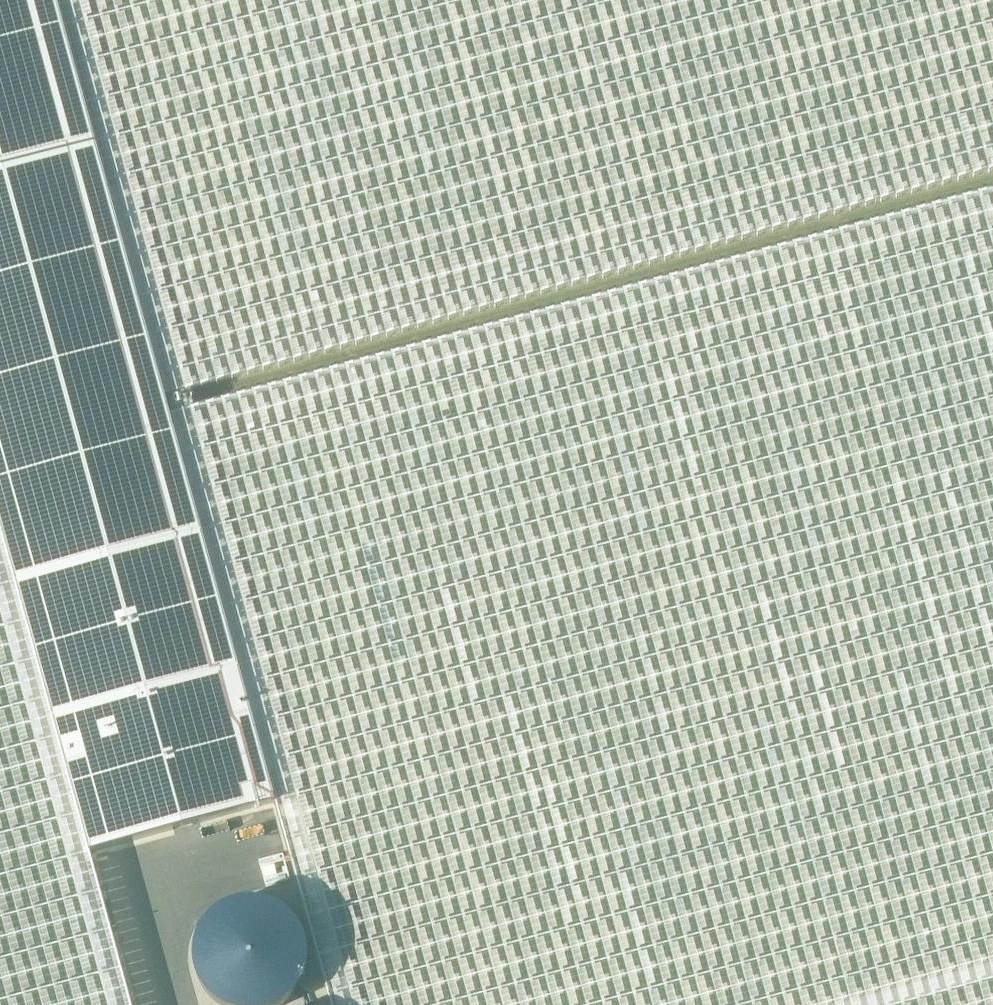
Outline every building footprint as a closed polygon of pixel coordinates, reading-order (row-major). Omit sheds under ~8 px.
[(90,852),(276,802),(56,0),(0,0),(0,523),(90,852)] [(276,802),(331,1004),(992,1004),(992,190),(190,409),(185,392),(992,172),(992,0),(56,0),(276,802)] [(90,852),(0,523),(0,1004),(132,1004),(90,852)] [(305,996),(311,981),(313,965),(311,948),(305,933),(294,920),(288,914),(280,909),(272,905),(263,903),(254,901),(245,901),(236,903),(227,905),(219,909),(211,914),(204,920),(194,933),(188,949),(186,965),(188,981),(195,996),(201,1004),(298,1004),(305,996)]
